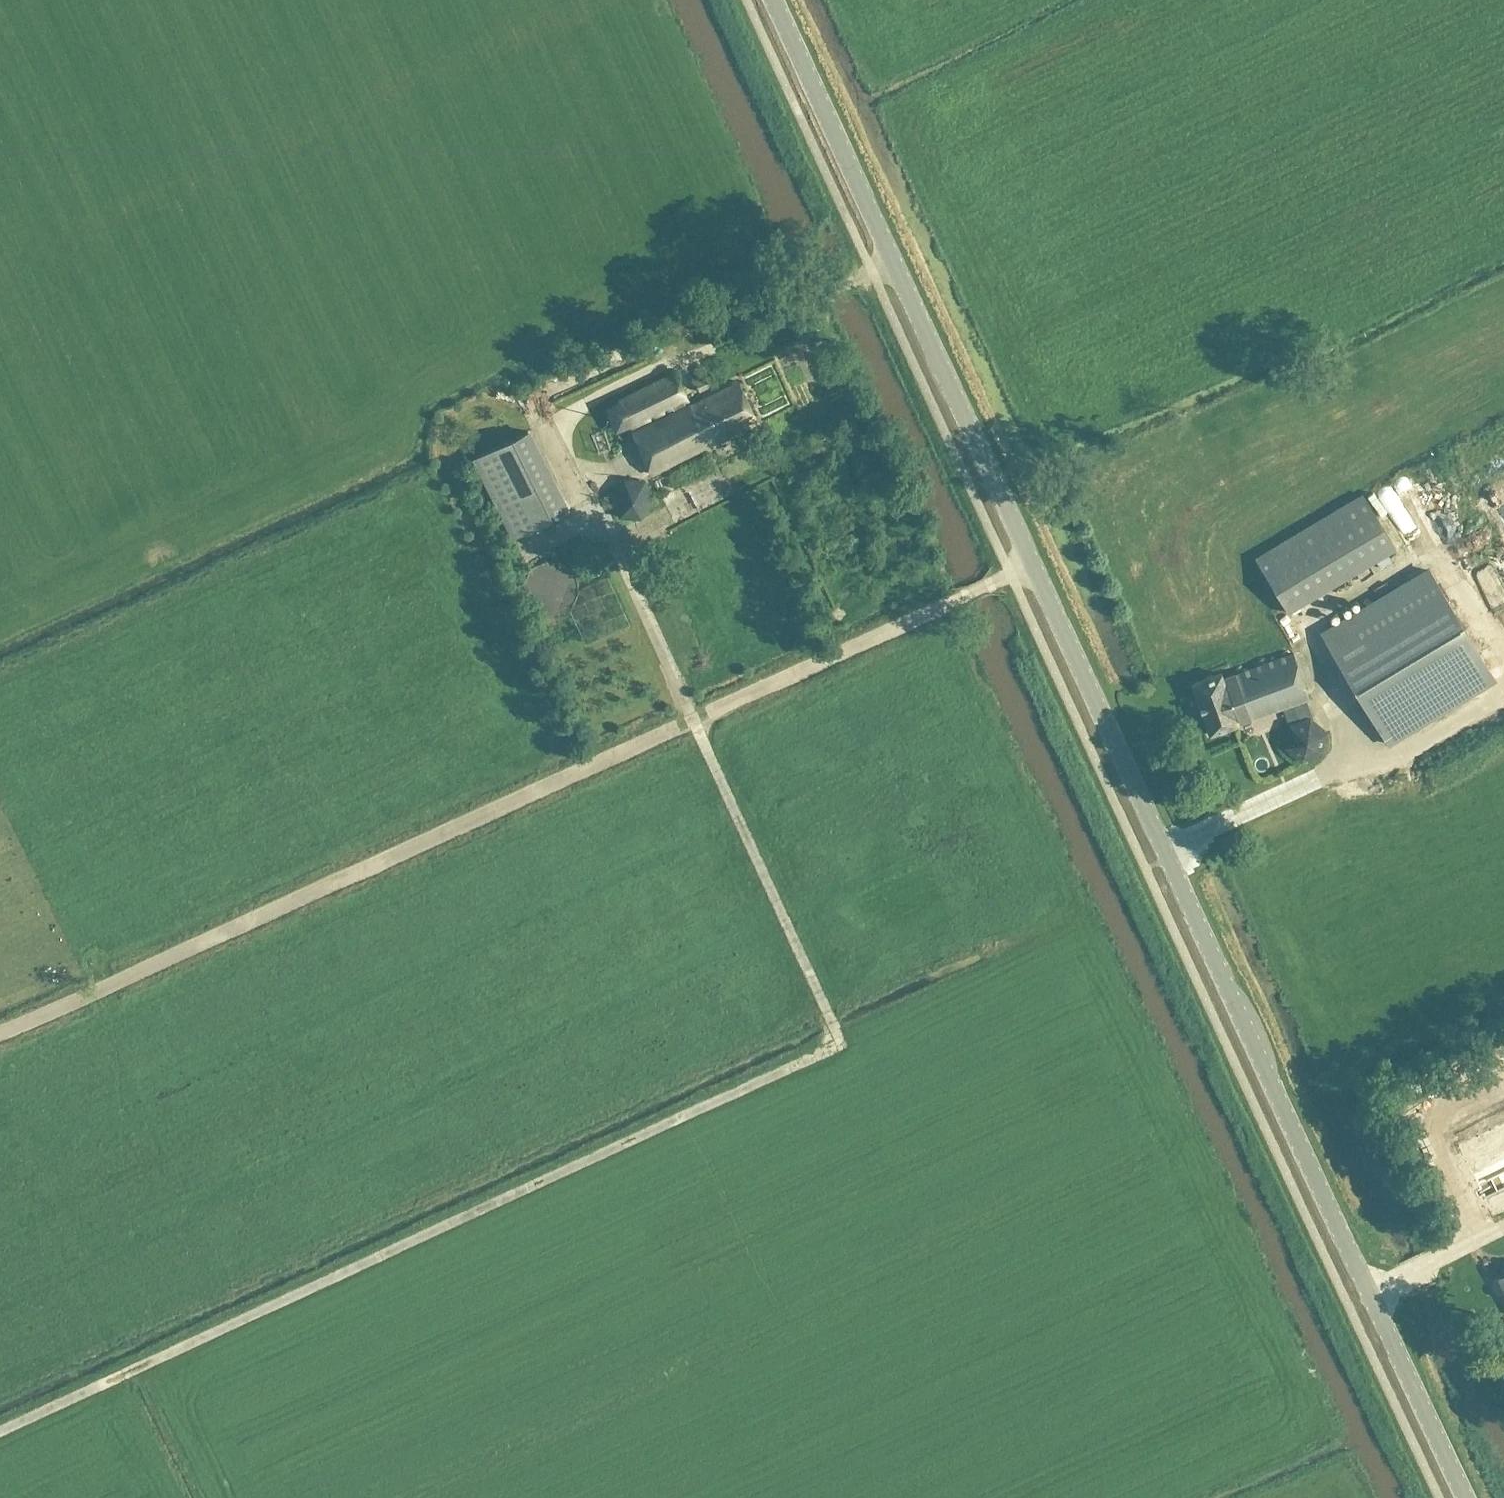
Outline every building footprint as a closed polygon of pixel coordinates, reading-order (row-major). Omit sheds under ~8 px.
[(734,292),(721,298),(726,308),(739,302),(734,292)] [(673,373),(618,400),(630,428),(660,414),(662,419),(632,433),(650,475),(756,421),(738,382),(689,405),(673,373)] [(710,389),(705,378),(694,383),(698,394),(710,389)] [(527,433),(472,460),(512,539),(566,512),(527,433)] [(1430,482),(1410,489),(1422,521),(1441,514),(1430,482)] [(1255,559),(1288,613),(1395,550),(1362,496),(1255,559)] [(1428,572),(1322,637),(1386,745),(1492,681),(1428,572)] [(1238,724),(1308,699),(1293,654),(1222,680),(1220,674),(1191,684),(1209,735),(1238,725),(1238,724)] [(1322,762),(1324,725),(1287,723),(1286,753),(1304,754),(1304,761),(1322,762)] [(1503,1212),(1503,1123),(1457,1146),(1492,1218),(1503,1212)]
